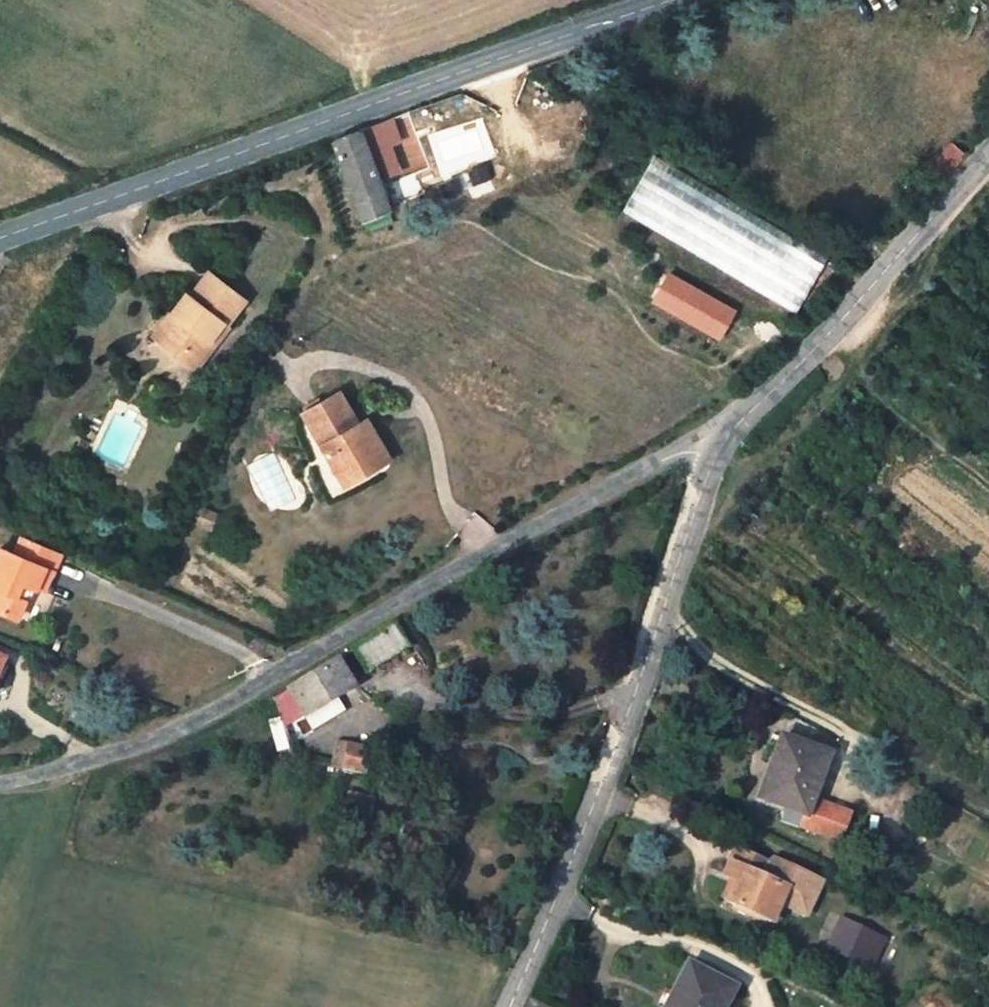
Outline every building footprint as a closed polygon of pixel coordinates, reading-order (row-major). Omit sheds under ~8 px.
[(331,142),(362,218),(388,209),(359,132),(331,142)] [(932,185),(960,154),(946,143),(919,174),(932,185)] [(620,214),(790,315),(831,252),(658,151),(620,214)] [(396,180),(406,203),(426,196),(417,172),(396,180)] [(209,264),(173,309),(183,317),(168,335),(184,348),(192,339),(207,351),(223,332),(217,327),(231,310),(236,314),(250,296),(209,264)] [(726,337),(739,302),(664,275),(651,310),(726,337)] [(168,335),(183,317),(173,309),(158,328),(168,335)] [(207,351),(192,339),(184,348),(200,360),(207,351)] [(371,463),(389,451),(372,422),(364,426),(340,388),(306,409),(318,429),(323,427),(345,462),(363,451),(371,463)] [(86,418),(76,412),(70,421),(80,428),(86,418)] [(231,520),(213,513),(209,526),(226,533),(231,520)] [(19,621),(29,599),(16,593),(23,578),(45,587),(62,553),(22,536),(14,554),(0,548),(0,614),(19,621)] [(392,626),(355,647),(352,649),(366,674),(405,653),(392,626)] [(334,695),(352,685),(337,659),(333,662),(287,690),(311,729),(343,711),(334,695)] [(372,748),(347,742),(341,766),(367,770),(372,748)] [(779,809),(773,820),(795,830),(826,762),(781,742),(755,799),(779,809)] [(717,877),(722,879),(729,882),(721,901),(762,920),(776,885),(761,878),(766,866),(729,849),(717,877)] [(721,901),(729,882),(722,879),(713,897),(721,901)] [(819,945),(829,950),(841,922),(832,918),(819,945)] [(880,939),(841,922),(829,950),(868,967),(880,939)] [(518,946),(505,943),(502,958),(512,963),(518,946)] [(683,969),(664,1006),(719,1006),(727,992),(683,969)]
